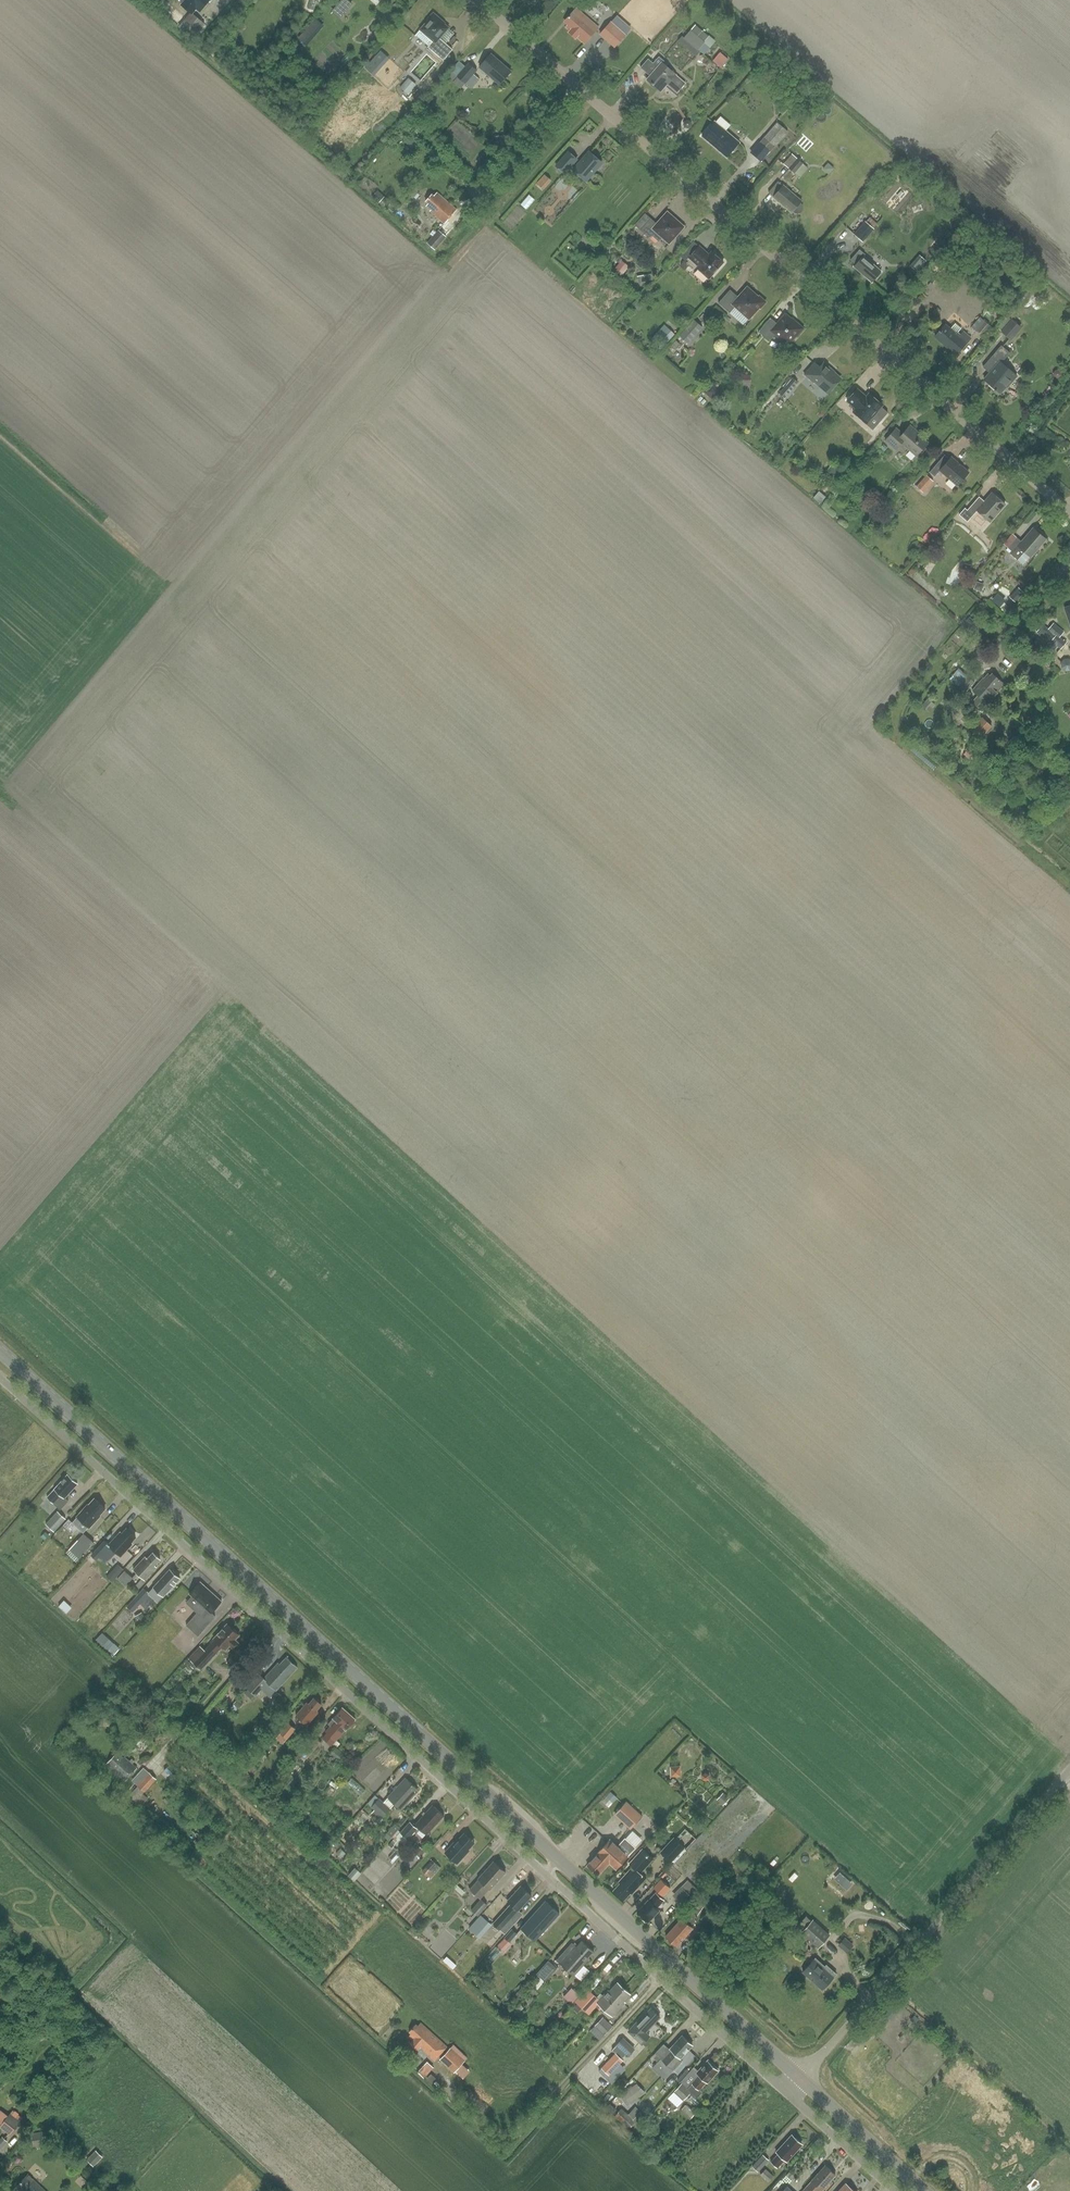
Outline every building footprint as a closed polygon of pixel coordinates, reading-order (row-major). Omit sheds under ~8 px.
[(181,4),(190,13),(193,15),(197,10),(200,12),(211,0),(185,0),(181,4)] [(332,11),(341,18),(353,4),(348,0),(341,0),(332,11)] [(575,7),(564,20),(568,23),(565,26),(569,30),(568,31),(575,37),(576,36),(583,42),(597,27),(575,7)] [(192,39),(205,25),(193,15),(190,13),(178,27),(192,39)] [(449,28),(440,19),(434,13),(428,20),(428,21),(421,29),(434,40),(428,47),(444,60),(453,50),(440,38),(449,28)] [(599,28),(609,37),(618,26),(608,17),(599,28)] [(694,24),(679,42),(696,56),(699,52),(697,49),(703,42),(709,48),(715,42),(694,24)] [(322,46),(328,40),(320,32),(314,38),(322,46)] [(721,68),(728,60),(720,53),(713,61),(721,68)] [(498,85),(510,72),(489,54),(478,68),(498,85)] [(648,58),(640,68),(649,76),(646,79),(657,89),(661,84),(664,86),(666,84),(675,93),(685,83),(662,63),(664,61),(659,57),(653,62),(648,58)] [(460,88),(475,71),(467,64),(465,66),(459,61),(446,76),(460,88)] [(408,94),(416,85),(409,78),(400,88),(408,94)] [(726,157),(738,143),(713,122),(701,136),(726,157)] [(777,122),(750,152),(761,162),(788,132),(777,122)] [(566,176),(579,161),(569,152),(556,168),(566,176)] [(588,152),(572,170),(585,181),(601,163),(588,152)] [(808,169),(791,155),(783,164),(799,178),(808,169)] [(545,174),(536,182),(543,189),(552,181),(545,174)] [(799,203),(800,201),(800,200),(799,201),(782,186),(782,185),(781,185),(776,181),(767,192),(772,196),(772,197),(773,197),(790,212),(789,212),(790,213),(792,211),(794,213),(796,213),(799,212),(801,210),(802,207),(801,205),(799,203)] [(431,213),(445,225),(457,210),(437,193),(434,198),(432,196),(427,202),(428,204),(426,207),(432,212),(431,213)] [(529,194),(522,204),(528,209),(535,199),(529,194)] [(668,242),(682,226),(666,212),(656,223),(649,217),(639,229),(648,237),(650,234),(657,241),(661,237),(668,242)] [(853,235),(862,242),(881,219),(873,212),(853,235)] [(434,251),(446,237),(438,231),(427,244),(434,251)] [(698,246),(688,257),(697,266),(696,268),(708,278),(722,262),(710,251),(707,255),(698,246)] [(870,282),(880,271),(862,256),(864,254),(858,249),(849,259),(855,264),(852,267),(870,282)] [(622,276),(629,267),(622,261),(614,270),(622,276)] [(759,298),(747,288),(738,298),(730,291),(719,304),(730,314),(735,308),(749,320),(760,308),(760,309),(766,303),(759,297),(759,298)] [(795,323),(786,314),(777,324),(771,318),(758,332),(769,342),(775,335),(788,346),(796,337),(797,337),(805,329),(796,322),(795,323)] [(981,335),(990,326),(980,317),(972,327),(981,335)] [(1011,319),(1000,331),(1008,338),(1019,326),(1011,319)] [(699,329),(692,323),(679,339),(685,345),(699,329)] [(961,329),(956,324),(951,329),(946,325),(936,337),(957,356),(972,339),(963,331),(961,335),(958,332),(961,329)] [(667,342),(675,333),(667,326),(658,335),(667,342)] [(1002,345),(983,366),(990,372),(984,378),(1001,393),(1016,376),(1002,363),(1010,353),(1002,345)] [(814,362),(803,374),(809,379),(811,378),(828,393),(840,379),(829,370),(830,368),(823,362),(819,367),(814,362)] [(750,385),(751,375),(742,374),(741,384),(750,385)] [(712,399),(719,391),(711,384),(704,392),(712,399)] [(856,389),(845,401),(854,409),(852,412),(865,424),(882,405),(868,393),(865,396),(856,389)] [(895,428),(885,440),(896,449),(901,442),(916,455),(928,442),(916,432),(917,431),(909,425),(902,433),(895,428)] [(938,461),(929,471),(935,476),(940,470),(957,484),(969,471),(951,456),(943,466),(938,461)] [(924,493),(934,481),(927,475),(917,487),(924,493)] [(967,522),(974,514),(978,509),(990,521),(1006,503),(993,492),(993,491),(984,501),(979,497),(967,510),(965,508),(959,515),(967,522)] [(1047,538),(1033,527),(1021,541),(1017,537),(1008,548),(1012,552),(1011,554),(1017,560),(1024,552),(1030,557),(1047,538)] [(1009,597),(1014,601),(1023,592),(1018,587),(1009,597)] [(1064,632),(1063,631),(1053,623),(1048,629),(1043,625),(1037,632),(1049,643),(1045,647),(1052,653),(1057,647),(1061,650),(1067,642),(1064,640),(1060,637),(1064,632)] [(1069,659),(1066,659),(1063,660),(1061,662),(1061,666),(1062,668),(1065,670),(1068,671),(1069,670),(1069,660),(1069,659)] [(969,688),(974,682),(959,668),(949,680),(959,688),(965,693),(969,688)] [(984,679),(974,692),(988,704),(1006,684),(993,674),(991,676),(989,675),(985,680),(984,679)] [(928,698),(922,705),(930,712),(936,705),(928,698)] [(993,734),(997,730),(982,717),(971,729),(982,738),(989,730),(993,734)] [(69,1475),(48,1498),(61,1509),(68,1501),(65,1498),(78,1484),(69,1475)] [(99,1515),(105,1508),(95,1499),(89,1507),(88,1506),(74,1522),(79,1527),(84,1522),(90,1527),(100,1516),(99,1515)] [(58,1512),(46,1525),(55,1532),(66,1520),(58,1512)] [(121,1531),(110,1544),(105,1539),(92,1553),(98,1558),(100,1555),(108,1562),(117,1551),(122,1555),(133,1543),(132,1541),(136,1536),(127,1528),(122,1533),(121,1531)] [(84,1533),(69,1550),(79,1559),(95,1543),(84,1533)] [(143,1578),(133,1588),(137,1592),(147,1582),(145,1580),(157,1567),(155,1565),(160,1559),(154,1553),(148,1559),(147,1557),(134,1570),(143,1578)] [(123,1570),(118,1565),(107,1577),(112,1582),(123,1570)] [(154,1588),(149,1593),(153,1597),(156,1594),(159,1596),(161,1594),(165,1598),(182,1579),(171,1569),(154,1588)] [(207,1588),(212,1582),(197,1569),(183,1585),(191,1592),(189,1594),(192,1596),(186,1603),(197,1613),(186,1625),(198,1637),(216,1617),(212,1613),(222,1601),(207,1588)] [(133,1578),(125,1571),(117,1579),(125,1586),(133,1578)] [(147,1595),(141,1590),(134,1598),(139,1603),(147,1595)] [(139,1625),(147,1622),(142,1613),(135,1617),(139,1625)] [(201,1646),(189,1659),(201,1670),(211,1659),(210,1659),(221,1646),(225,1649),(229,1645),(234,1649),(239,1644),(233,1639),(238,1634),(227,1624),(214,1639),(215,1640),(205,1651),(201,1646)] [(95,1640),(103,1646),(109,1638),(101,1632),(95,1640)] [(110,1638),(103,1646),(114,1656),(121,1648),(110,1638)] [(298,1668),(286,1657),(280,1664),(278,1663),(264,1678),(259,1674),(247,1688),(256,1696),(267,1683),(277,1691),(298,1668)] [(316,1711),(322,1704),(315,1697),(308,1705),(307,1704),(297,1716),(306,1724),(317,1712),(316,1711)] [(336,1741),(355,1719),(342,1707),(332,1718),(335,1720),(325,1731),(336,1741)] [(289,1723),(277,1738),(283,1744),(288,1739),(289,1739),(297,1730),(289,1723)] [(315,1737),(296,1758),(303,1763),(308,1758),(308,1759),(322,1743),(315,1737)] [(346,1755),(337,1747),(330,1754),(339,1762),(346,1755)] [(115,1754),(107,1763),(125,1781),(137,1768),(133,1764),(135,1761),(132,1759),(130,1761),(125,1756),(124,1757),(120,1754),(118,1756),(115,1754)] [(670,1765),(671,1775),(682,1774),(681,1764),(670,1765)] [(150,1772),(128,1797),(140,1808),(149,1798),(144,1794),(157,1779),(150,1772)] [(415,1790),(418,1788),(406,1777),(388,1796),(389,1797),(384,1802),(379,1798),(371,1806),(383,1817),(395,1803),(402,1809),(417,1792),(415,1790)] [(723,1805),(729,1799),(723,1793),(717,1799),(723,1805)] [(630,1830),(643,1816),(627,1801),(615,1815),(630,1830)] [(428,1834),(444,1815),(433,1805),(414,1826),(410,1822),(401,1832),(407,1838),(419,1825),(428,1834)] [(396,1821),(386,1831),(391,1836),(401,1826),(396,1821)] [(467,1847),(473,1841),(464,1833),(458,1840),(457,1839),(446,1851),(457,1862),(468,1850),(467,1847)] [(672,1863),(686,1848),(675,1837),(661,1852),(672,1863)] [(597,1854),(586,1866),(597,1876),(608,1864),(615,1870),(627,1857),(608,1840),(596,1854),(597,1854)] [(420,1858),(425,1852),(419,1846),(414,1852),(420,1858)] [(390,1847),(385,1855),(396,1861),(401,1853),(390,1847)] [(620,1884),(613,1892),(623,1901),(630,1893),(631,1894),(645,1879),(640,1874),(653,1859),(642,1849),(629,1864),(632,1867),(618,1882),(620,1884)] [(498,1882),(506,1873),(494,1861),(478,1878),(479,1879),(470,1889),(480,1899),(489,1889),(490,1890),(495,1885),(496,1886),(499,1882),(498,1882)] [(432,1862),(423,1872),(431,1880),(440,1870),(432,1862)] [(355,1868),(348,1876),(354,1881),(361,1873),(355,1868)] [(666,1874),(653,1888),(664,1898),(677,1884),(675,1882),(678,1879),(670,1872),(668,1875),(666,1874)] [(685,1883),(681,1887),(673,1895),(684,1906),(692,1897),(696,1893),(685,1883)] [(531,1897),(521,1887),(508,1901),(511,1904),(493,1924),(505,1935),(518,1920),(514,1916),(531,1897)] [(656,1909),(664,1901),(655,1893),(637,1913),(648,1923),(659,1912),(656,1909)] [(536,1940),(563,1911),(549,1899),(522,1927),(536,1940)] [(482,1900),(472,1910),(479,1917),(489,1907),(482,1900)] [(677,1946),(694,1927),(691,1924),(695,1920),(693,1918),(701,1909),(695,1903),(686,1912),(687,1913),(666,1937),(677,1946)] [(701,1918),(710,1928),(717,1920),(708,1911),(701,1918)] [(469,1929),(477,1936),(489,1922),(481,1915),(469,1929)] [(829,1935),(812,1919),(801,1932),(818,1947),(829,1935)] [(517,1933),(512,1929),(497,1946),(504,1951),(511,1943),(509,1942),(517,1933)] [(787,1940),(798,1940),(798,1932),(787,1932),(787,1940)] [(588,1958),(594,1952),(582,1941),(576,1947),(572,1943),(557,1959),(575,1976),(590,1959),(588,1958)] [(545,1981),(557,1968),(548,1960),(536,1974),(537,1974),(530,1983),(537,1988),(544,1980),(545,1981)] [(821,1991),(833,1977),(814,1960),(802,1974),(821,1991)] [(605,2010),(624,1988),(617,1982),(609,1991),(608,1990),(596,2003),(598,2004),(605,2010)] [(587,1988),(576,2001),(590,2013),(598,2004),(596,2003),(603,1995),(600,1993),(597,1997),(587,1988)] [(624,1988),(605,2010),(613,2017),(624,2004),(623,2003),(631,1994),(624,1988)] [(645,2032),(658,2017),(649,2008),(644,2015),(643,2014),(627,2030),(641,2043),(649,2035),(645,2032)] [(613,2027),(603,2017),(595,2026),(604,2035),(613,2027)] [(436,2060),(447,2047),(422,2024),(419,2027),(417,2025),(410,2032),(413,2034),(410,2037),(414,2041),(412,2043),(418,2049),(421,2046),(436,2060)] [(670,2066),(691,2043),(681,2034),(669,2048),(671,2049),(662,2059),(670,2066)] [(628,2056),(635,2049),(623,2037),(616,2045),(628,2056)] [(462,2064),(468,2058),(455,2046),(441,2060),(454,2072),(458,2068),(460,2071),(464,2066),(462,2064)] [(609,2075),(622,2060),(614,2053),(601,2068),(609,2075)] [(698,2076),(692,2083),(700,2090),(719,2068),(708,2059),(696,2073),(698,2076)] [(427,2060),(417,2070),(423,2077),(434,2067),(427,2060)] [(691,2091),(681,2083),(674,2090),(684,2098),(691,2091)] [(628,2105),(630,2103),(640,2097),(633,2086),(623,2093),(624,2095),(621,2097),(628,2105)] [(0,2126),(0,2128),(10,2136),(28,2114),(17,2105),(0,2126)] [(696,2114),(685,2105),(681,2110),(691,2119),(696,2114)] [(637,2118),(635,2121),(622,2109),(615,2116),(629,2129),(635,2134),(644,2123),(637,2118)] [(794,2148),(800,2141),(792,2134),(787,2141),(786,2140),(776,2151),(778,2153),(770,2161),(777,2166),(784,2158),(786,2159),(795,2149),(794,2148)] [(94,2166),(103,2157),(96,2151),(87,2160),(94,2166)] [(758,2171),(768,2160),(761,2154),(751,2165),(758,2171)] [(835,2173),(825,2164),(802,2189),(804,2190),(817,2190),(820,2188),(821,2189),(835,2173)] [(767,2180),(772,2175),(764,2169),(760,2174),(767,2180)] [(28,2175),(18,2186),(20,2188),(18,2190),(44,2190),(28,2175)] [(845,2183),(838,2190),(855,2190),(845,2183)]
